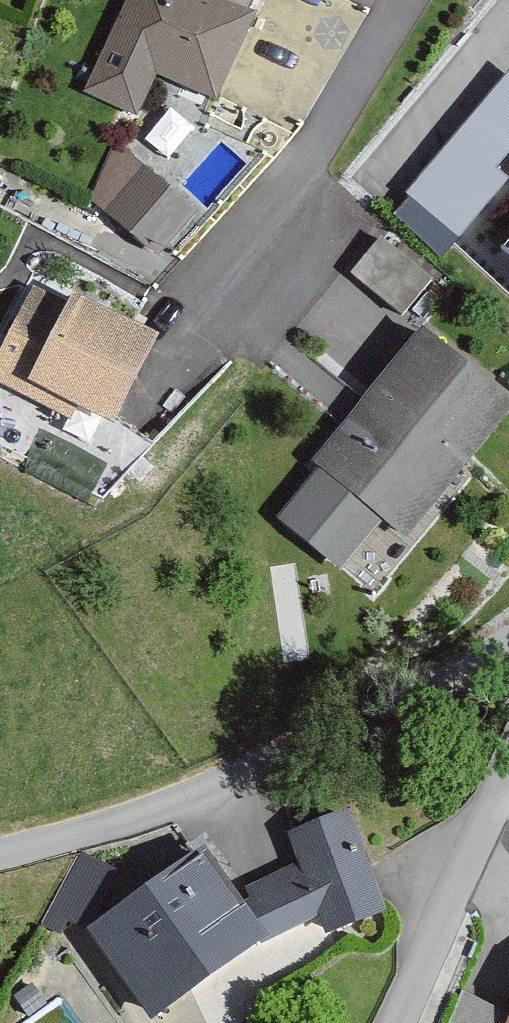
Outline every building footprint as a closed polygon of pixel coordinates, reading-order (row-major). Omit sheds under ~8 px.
[(254,22),(203,0),(129,0),(103,60),(215,109),(254,22)] [(498,116),(508,125),(508,104),(498,116)] [(193,223),(137,176),(101,218),(157,266),(193,223)] [(438,292),(380,243),(345,283),(403,333),(438,292)] [(74,301),(70,310),(35,291),(0,355),(0,389),(67,425),(74,413),(110,432),(157,346),(74,301)] [(422,335),(310,470),(333,489),(302,527),(342,560),(374,521),(408,549),(508,428),(508,407),(422,335)] [(389,918),(351,817),(285,842),(297,873),(246,892),(266,945),(320,925),(326,942),(389,918)] [(203,856),(85,940),(144,1022),(156,1022),(266,945),(203,856)]
